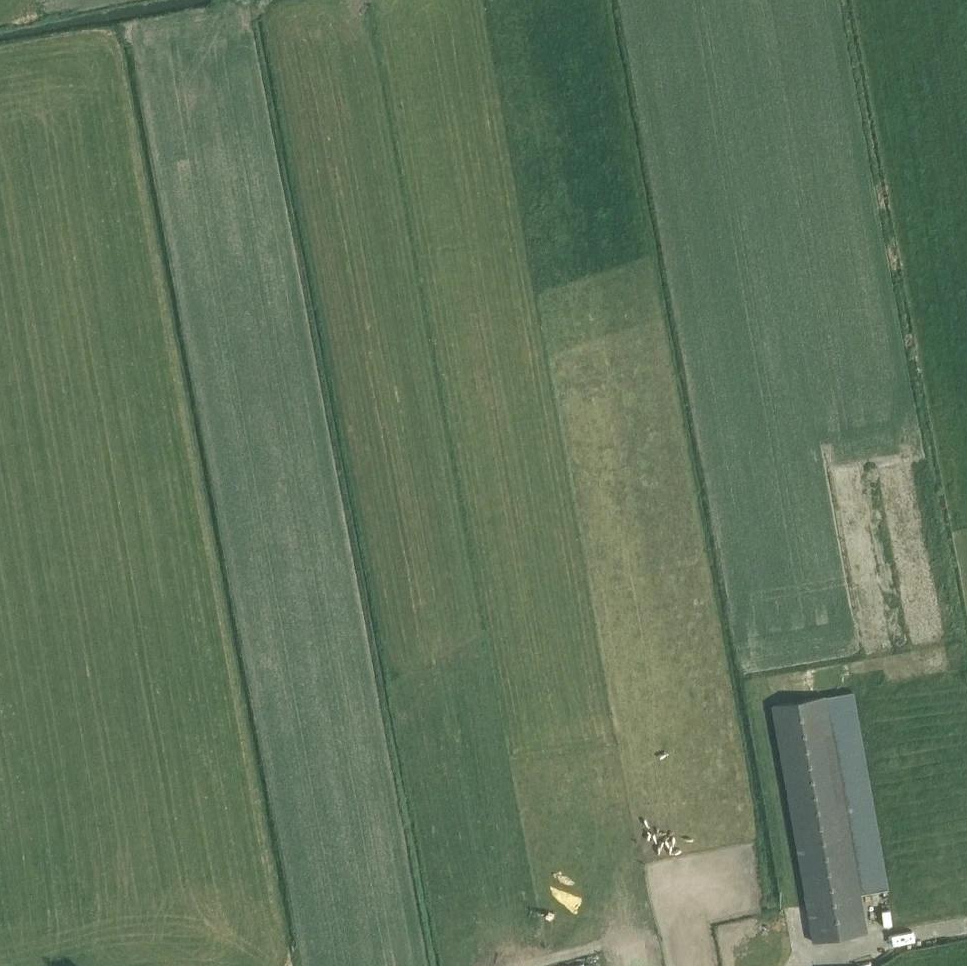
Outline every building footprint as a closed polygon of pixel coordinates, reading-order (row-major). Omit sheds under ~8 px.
[(772,704),(814,941),(868,931),(826,695),(772,704)]
